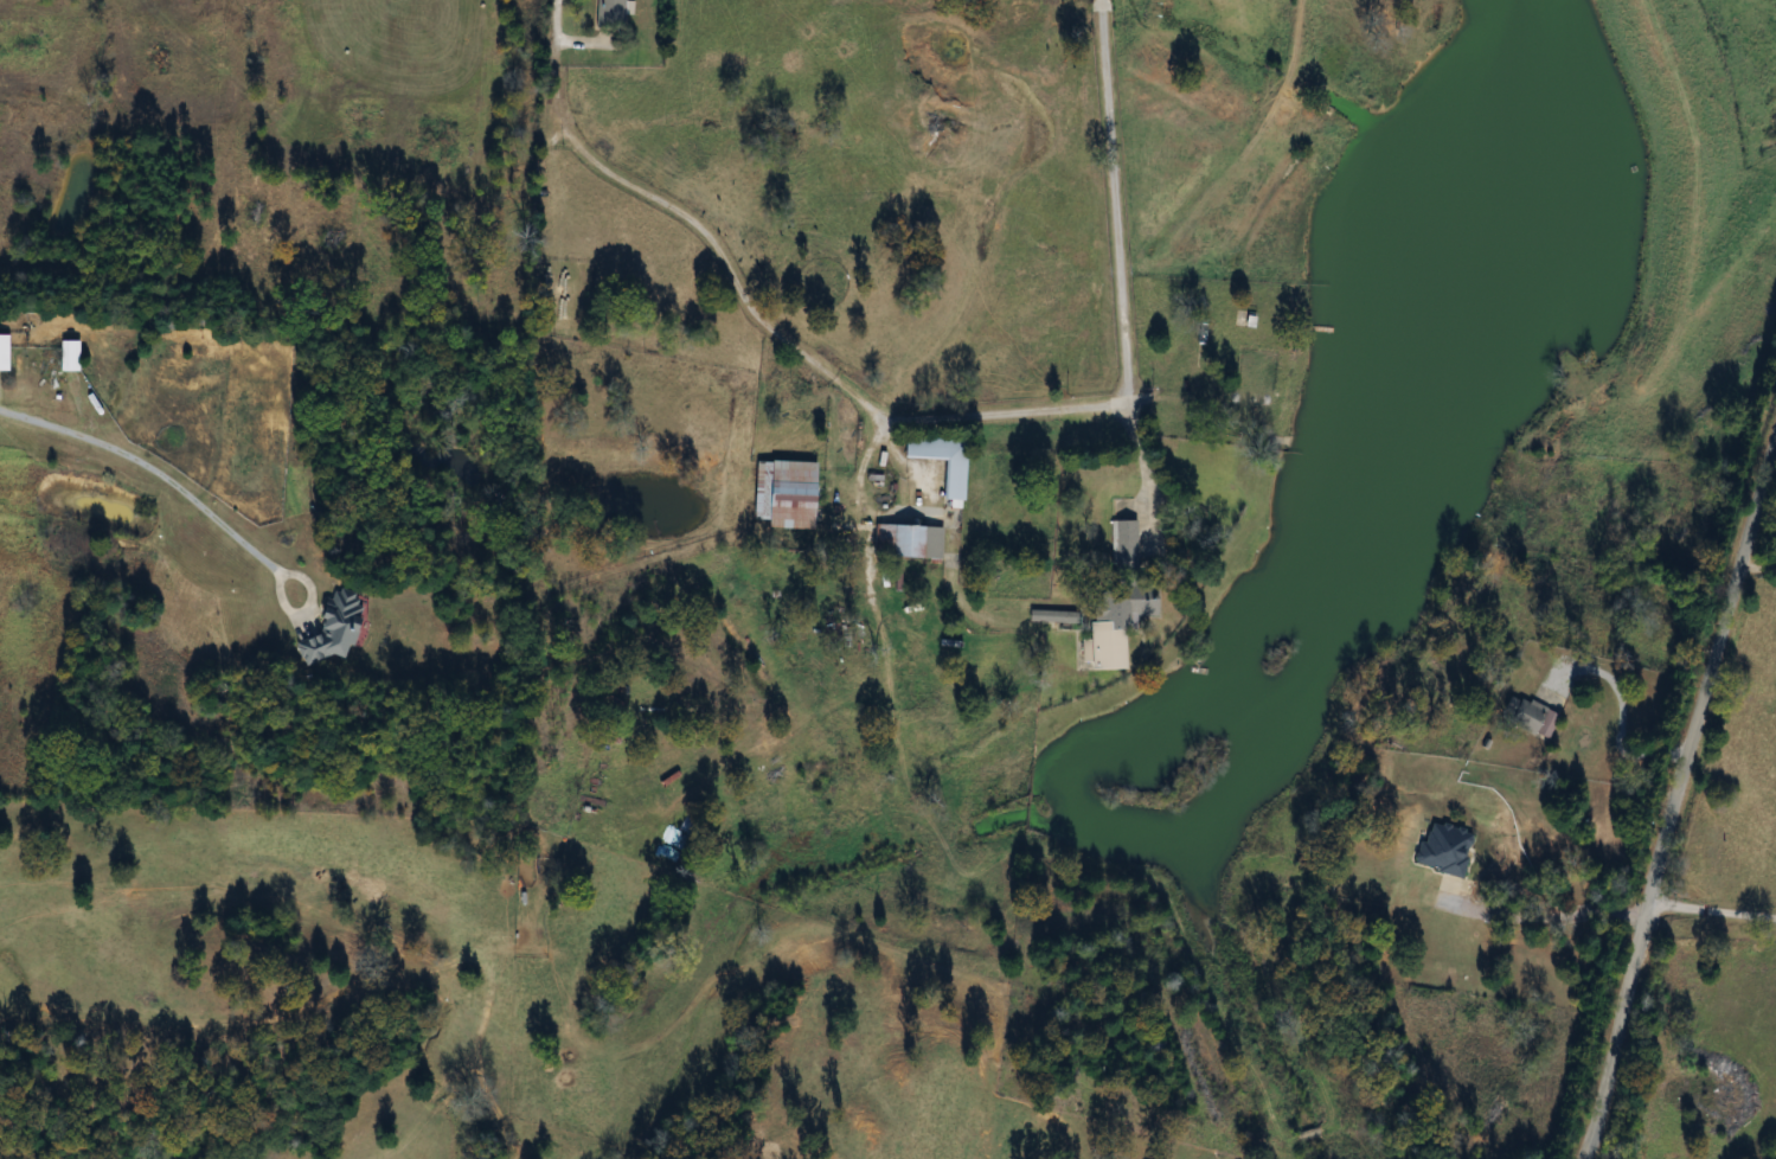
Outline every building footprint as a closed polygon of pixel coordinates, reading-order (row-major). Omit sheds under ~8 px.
[(600,28),(630,29),(630,0),(600,0),(600,28)] [(14,335),(0,335),(0,372),(14,372),(14,335)] [(66,372),(85,372),(85,341),(66,341),(66,372)] [(943,461),(941,503),(961,504),(964,442),(901,439),(900,459),(943,461)] [(776,530),(823,531),(826,463),(762,461),(761,521),(776,521),(776,530)] [(1109,522),(1109,573),(1134,573),(1134,522),(1109,522)] [(938,560),(939,529),(873,528),(872,559),(938,560)] [(355,651),(354,647),(366,643),(361,631),(371,627),(357,590),(329,600),(339,629),(300,643),(309,667),(355,651)] [(1082,602),(1083,671),(1120,671),(1120,619),(1148,619),(1148,591),(1119,591),(1119,601),(1082,602)] [(1545,712),(1509,693),(1496,717),(1532,736),(1545,712)] [(1415,871),(1462,877),(1468,832),(1421,825),(1415,871)]
